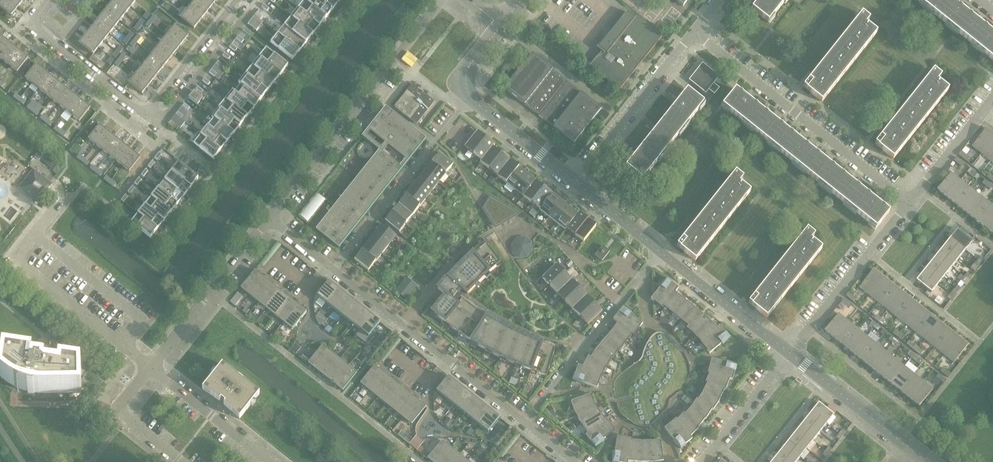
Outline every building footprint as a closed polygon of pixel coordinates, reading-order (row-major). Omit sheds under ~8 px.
[(11,0),(3,0),(0,3),(0,7),(11,16),(19,6),(11,0)] [(112,3),(126,14),(131,7),(122,0),(114,0),(112,3)] [(198,0),(195,0),(189,8),(202,19),(210,9),(198,0)] [(210,9),(217,0),(198,0),(210,9)] [(327,18),(305,0),(298,9),(320,26),(327,18)] [(322,0),(305,0),(327,18),(333,9),(322,0)] [(339,0),(322,0),(333,9),(340,1),(339,0)] [(752,10),(768,23),(787,0),(760,0),(752,10)] [(927,8),(933,0),(916,0),(927,8)] [(112,3),(106,9),(106,10),(120,21),(126,14),(112,3)] [(202,19),(189,8),(181,18),(194,29),(202,19)] [(320,26),(298,9),(291,17),(313,35),(320,26)] [(106,10),(101,16),(115,28),(120,21),(106,10)] [(637,16),(636,16),(635,18),(627,12),(599,48),(603,51),(589,67),(619,91),(663,37),(637,16)] [(812,82),(810,81),(809,80),(804,88),(803,92),(811,94),(822,103),(877,33),(866,25),(870,20),(862,14),(858,19),(860,21),(812,82)] [(101,16),(96,23),(110,34),(115,28),(101,16)] [(313,35),(291,17),(285,26),(306,43),(313,35)] [(259,28),(250,21),(248,24),(257,31),(259,28)] [(96,23),(90,30),(104,41),(110,34),(96,23)] [(175,25),(168,35),(181,46),(189,36),(175,25)] [(306,43),(285,26),(278,34),(300,52),(306,43)] [(90,30),(85,36),(99,48),(104,41),(90,30)] [(991,33),(978,49),(992,61),(992,34),(991,33)] [(300,52),(278,34),(271,43),(293,60),(300,52)] [(181,46),(168,35),(160,45),(173,55),(181,46)] [(93,55),(99,48),(85,36),(79,43),(93,55)] [(0,38),(0,52),(8,42),(1,37),(0,38)] [(0,52),(0,58),(4,61),(15,47),(8,42),(0,52)] [(173,55),(160,45),(152,54),(166,65),(173,55)] [(15,47),(4,61),(10,67),(22,53),(15,47)] [(288,66),(267,49),(259,57),(281,75),(288,66)] [(22,53),(10,67),(17,72),(29,58),(22,53)] [(166,65),(152,54),(145,64),(158,75),(166,65)] [(505,89),(539,116),(567,82),(532,54),(505,89)] [(281,75),(259,57),(253,66),(275,83),(281,75)] [(25,79),(32,84),(43,70),(36,64),(25,79)] [(158,75),(145,64),(137,74),(150,84),(158,75)] [(275,83),(253,66),(246,74),(268,92),(275,83)] [(720,88),(714,84),(712,81),(715,77),(707,71),(708,70),(704,67),(692,80),(701,88),(700,89),(712,98),(720,88)] [(43,70),(32,84),(39,89),(50,75),(43,70)] [(883,139),(881,138),(881,137),(875,145),(874,149),(882,151),(893,160),(948,90),(937,82),(941,77),(934,71),(930,76),(932,78),(883,139)] [(150,84),(137,74),(129,83),(143,94),(150,84)] [(268,92),(246,74),(239,83),(261,100),(268,92)] [(50,75),(39,89),(46,95),(57,81),(50,75)] [(57,81),(46,95),(52,100),(64,86),(57,81)] [(567,82),(539,116),(574,144),(601,109),(567,82)] [(261,100),(239,83),(241,85),(235,93),(233,91),(254,109),(261,100)] [(417,125),(435,102),(413,84),(394,107),(409,119),(409,118),(417,125)] [(64,86),(52,100),(59,106),(70,91),(64,86)] [(687,90),(667,116),(684,129),(704,104),(687,90)] [(736,90),(723,107),(748,127),(762,111),(736,90)] [(70,91),(59,106),(66,111),(77,97),(70,91)] [(203,98),(195,91),(189,98),(198,105),(200,102),(203,98)] [(254,109),(233,91),(226,100),(248,117),(254,109)] [(77,97),(66,111),(72,116),(84,102),(77,97)] [(248,117),(226,100),(219,108),(241,126),(248,117)] [(84,102),(72,116),(79,122),(91,108),(84,102)] [(182,107),(178,112),(184,117),(181,120),(185,123),(192,114),(182,107)] [(339,248),(403,169),(426,139),(386,107),(370,127),(390,143),(319,232),(339,248)] [(215,118),(234,134),(241,126),(219,108),(212,117),(215,118)] [(787,131),(762,111),(748,127),(774,147),(787,131)] [(667,116),(647,142),(663,155),(684,129),(667,116)] [(234,134),(215,118),(208,127),(227,142),(234,134)] [(89,139),(96,145),(107,131),(100,125),(89,139)] [(227,142),(208,127),(202,135),(199,133),(221,151),(227,142)] [(982,154),(992,140),(992,134),(986,128),(972,146),(982,154)] [(107,131),(96,145),(102,150),(114,136),(107,131)] [(473,154),(486,138),(477,131),(465,147),(473,154)] [(813,151),(787,131),(774,147),(799,168),(813,151)] [(221,151),(199,133),(192,142),(214,160),(221,151)] [(109,156),(120,142),(114,136),(102,150),(109,156)] [(480,163),(495,145),(486,138),(473,154),(482,161),(480,162),(480,163)] [(982,154),(991,161),(992,159),(992,140),(982,154)] [(120,142),(109,156),(116,161),(127,147),(120,142)] [(643,181),(663,155),(647,142),(626,168),(643,181)] [(489,170),(502,154),(494,147),(495,145),(480,163),(489,170)] [(127,147),(116,161),(122,166),(134,152),(127,147)] [(838,172),(813,151),(799,168),(825,188),(838,172)] [(134,152),(122,166),(129,172),(141,158),(134,152)] [(454,165),(440,153),(433,162),(447,173),(454,165)] [(497,176),(510,160),(502,154),(489,170),(497,176)] [(51,156),(45,162),(53,169),(59,162),(51,156)] [(506,183),(519,167),(510,160),(497,176),(506,183)] [(447,173),(433,162),(426,170),(440,182),(447,173)] [(199,178),(179,163),(172,172),(192,187),(199,178)] [(514,190),(527,174),(519,167),(506,183),(514,190)] [(34,170),(25,181),(24,183),(23,186),(23,188),(24,191),(25,193),(27,195),(38,204),(53,185),(34,170)] [(440,182),(426,170),(419,179),(433,190),(440,182)] [(192,187),(172,172),(165,180),(185,196),(192,187)] [(864,192),(838,172),(825,188),(850,209),(864,192)] [(740,183),(743,179),(736,173),(732,178),(734,180),(685,241),(683,239),(677,247),(676,251),(684,253),(684,252),(695,261),(751,192),(740,183)] [(937,190),(947,198),(961,180),(951,173),(937,190)] [(523,197),(535,181),(527,174),(514,190),(523,197)] [(433,190),(419,179),(412,188),(426,199),(433,190)] [(122,189),(111,180),(109,184),(120,192),(122,189)] [(185,196),(165,180),(159,189),(178,204),(185,196)] [(961,180),(947,198),(956,206),(970,188),(961,180)] [(531,203),(544,187),(535,181),(523,197),(531,203)] [(540,210),(552,194),(544,187),(531,203),(540,210)] [(426,199),(412,188),(406,196),(420,207),(426,199)] [(970,188),(956,206),(965,213),(979,195),(970,188)] [(178,204),(159,189),(152,197),(171,213),(178,204)] [(890,213),(864,192),(850,209),(876,229),(890,213)] [(548,217),(561,201),(552,194),(540,210),(548,217)] [(979,195),(965,213),(975,220),(989,203),(979,195)] [(420,207),(406,196),(399,205),(413,216),(420,207)] [(171,213),(152,197),(145,205),(165,221),(171,213)] [(517,214),(490,198),(484,208),(488,214),(496,227),(516,215),(517,214)] [(557,224),(569,208),(561,201),(548,217),(557,224)] [(975,220),(984,228),(992,217),(992,206),(989,203),(975,220)] [(165,221),(145,205),(138,214),(158,230),(165,221)] [(413,216),(399,205),(392,213),(406,224),(413,216)] [(565,230),(579,213),(579,212),(577,214),(569,208),(557,224),(565,230)] [(406,224),(392,213),(385,222),(399,233),(406,224)] [(575,236),(588,220),(579,213),(565,230),(566,231),(567,229),(575,236)] [(158,230),(138,214),(131,223),(151,239),(158,230)] [(984,228),(992,235),(992,217),(984,228)] [(584,242),(597,226),(588,220),(575,236),(584,242)] [(396,237),(382,225),(375,234),(389,245),(396,237)] [(957,229),(957,230),(950,238),(966,250),(973,242),(957,229)] [(757,298),(755,296),(749,304),(748,308),(755,310),(756,309),(766,317),(767,318),(822,249),(811,240),(815,236),(807,230),(803,235),(805,237),(757,298)] [(389,245),(375,234),(368,243),(382,254),(389,245)] [(532,251),(531,243),(525,238),(518,239),(513,245),(514,253),(520,258),(527,257),(532,251)] [(966,250),(950,238),(944,247),(959,259),(966,250)] [(382,254),(368,243),(361,251),(376,263),(382,254)] [(541,344),(527,339),(513,332),(500,325),(487,317),(475,309),(462,300),(459,304),(454,300),(457,295),(462,289),(467,295),(474,287),(472,285),(475,281),(477,284),(485,277),(483,274),(486,271),(488,273),(496,267),(494,264),(499,260),(487,244),(474,255),(461,267),(450,279),(448,277),(438,289),(446,295),(434,310),(439,313),(439,314),(437,316),(445,323),(447,321),(452,324),(450,327),(459,333),(461,331),(465,334),(463,337),(472,343),(474,340),(479,343),(477,346),(486,351),(488,348),(493,351),(492,354),(501,358),(503,356),(508,358),(506,361),(516,365),(517,362),(523,364),(522,368),(531,371),(533,368),(538,370),(537,373),(547,377),(555,349),(541,344)] [(610,252),(604,247),(603,246),(595,255),(602,261),(610,252)] [(959,259),(944,247),(939,253),(937,255),(952,267),(959,259)] [(376,263),(361,251),(355,260),(369,271),(376,263)] [(952,267),(937,255),(930,264),(945,276),(952,267)] [(550,286),(565,272),(557,264),(542,278),(550,286)] [(945,276),(930,264),(923,272),(939,284),(945,276)] [(860,287),(869,295),(883,277),(874,270),(860,287)] [(250,296),(264,278),(255,271),(241,289),(250,296)] [(558,294),(572,280),(565,272),(550,286),(558,294)] [(939,284),(923,272),(916,281),(932,293),(939,284)] [(893,285),(883,277),(869,295),(879,302),(893,285)] [(258,302),(272,285),(264,278),(250,296),(258,302)] [(406,299),(416,286),(407,279),(397,291),(406,299)] [(565,302),(580,288),(572,280),(558,294),(565,302)] [(678,289),(672,283),(667,280),(659,290),(671,298),(675,293),(678,289)] [(326,303),(337,289),(329,282),(317,297),(326,303)] [(267,309),(281,291),(272,285),(258,302),(267,309)] [(902,292),(893,285),(879,302),(888,310),(902,292)] [(573,310),(587,296),(580,288),(565,302),(573,310)] [(334,310),(346,295),(337,289),(326,303),(334,310)] [(664,307),(671,298),(659,290),(651,300),(663,309),(664,307)] [(275,316),(290,298),(281,291),(267,309),(275,316)] [(912,300),(902,292),(888,310),(898,318),(912,300)] [(672,314),(684,300),(675,293),(671,298),(664,307),(672,314)] [(343,317),(354,302),(346,295),(334,310),(343,317)] [(580,318),(595,304),(587,296),(573,310),(580,318)] [(284,323),(298,305),(290,298),(275,316),(284,323)] [(680,320),(692,306),(684,300),(672,314),(680,320)] [(921,307),(912,300),(898,318),(907,325),(921,307)] [(351,324),(363,309),(354,302),(343,317),(351,324)] [(588,326),(603,312),(595,304),(580,318),(588,326)] [(293,330),(307,312),(298,305),(284,323),(293,330)] [(688,327),(700,313),(692,306),(680,320),(688,327)] [(930,315),(921,307),(907,325),(916,333),(930,315)] [(633,316),(631,315),(623,308),(613,320),(618,324),(624,328),(633,316)] [(360,330),(371,316),(363,309),(351,324),(360,330)] [(694,335),(709,321),(710,321),(700,313),(688,327),(687,329),(694,335)] [(824,331),(834,339),(848,322),(838,314),(824,331)] [(940,322),(930,315),(916,333),(926,340),(940,322)] [(369,338),(380,323),(371,316),(360,330),(369,338)] [(643,324),(633,317),(633,316),(624,328),(633,335),(634,336),(643,324)] [(660,319),(660,322),(668,325),(669,320),(661,317),(660,319)] [(710,335),(717,329),(709,321),(694,335),(694,336),(701,342),(710,335)] [(848,322),(834,339),(843,347),(858,329),(848,322)] [(949,330),(940,322),(926,340),(935,347),(949,330)] [(633,335),(624,328),(618,324),(612,332),(626,343),(633,335)] [(730,338),(726,333),(720,326),(717,329),(710,335),(720,346),(730,338)] [(858,329),(843,347),(853,354),(867,336),(858,329)] [(959,337),(949,330),(935,347),(945,355),(959,337)] [(626,343),(612,332),(605,340),(619,352),(626,343)] [(660,398),(679,367),(667,336),(666,335),(665,334),(664,334),(662,333),(660,333),(658,333),(657,333),(656,334),(655,334),(654,335),(651,338),(650,340),(649,341),(646,346),(644,349),(648,358),(628,389),(641,428),(642,428),(643,428),(645,428),(647,428),(647,427),(648,427),(649,427),(651,426),(652,425),(653,424),(665,411),(660,398)] [(720,346),(710,335),(701,342),(700,343),(710,354),(720,346)] [(376,346),(381,341),(375,336),(371,342),(376,346)] [(867,336),(853,354),(862,361),(876,344),(867,336)] [(968,345),(959,337),(945,355),(954,363),(968,345)] [(284,344),(288,348),(292,343),(287,339),(284,344)] [(619,352),(605,340),(605,339),(598,349),(613,359),(619,352)] [(876,344),(862,361),(872,369),(886,351),(876,344)] [(317,371),(331,353),(323,346),(308,364),(317,371)] [(613,359),(598,349),(597,348),(591,358),(607,367),(613,359)] [(886,351),(872,369),(881,377),(895,359),(886,351)] [(325,377),(340,360),(331,353),(317,371),(325,377)] [(29,367),(30,359),(6,355),(2,377),(7,381),(12,384),(18,387),(25,390),(30,391),(35,392),(40,393),(45,393),(79,392),(79,386),(79,380),(80,380),(82,373),(79,372),(79,370),(62,367),(61,373),(48,371),(48,370),(43,369),(43,366),(44,367),(44,366),(34,365),(35,365),(33,368),(29,367)] [(607,367),(591,358),(588,357),(583,367),(590,371),(602,376),(603,376),(607,367)] [(895,359),(881,377),(891,384),(905,367),(895,359)] [(334,384),(348,366),(340,360),(325,377),(334,384)] [(720,377),(724,363),(712,360),(708,374),(709,374),(720,377)] [(733,381),(737,366),(724,363),(720,377),(730,380),(733,381)] [(222,364),(217,372),(202,390),(203,390),(212,397),(220,402),(221,401),(225,404),(224,405),(231,411),(239,419),(240,420),(260,394),(222,364)] [(343,392),(357,374),(348,366),(334,384),(343,392)] [(369,391),(383,373),(375,366),(360,384),(369,391)] [(585,384),(590,371),(583,367),(578,366),(573,380),(585,384)] [(905,367),(891,384),(900,392),(914,374),(905,367)] [(597,389),(602,376),(590,371),(585,384),(597,389)] [(377,398),(392,380),(383,373),(369,391),(377,398)] [(730,380),(720,377),(709,374),(706,383),(707,384),(725,391),(726,391),(730,380)] [(914,374),(900,392),(909,399),(923,382),(914,374)] [(445,399),(457,384),(448,378),(437,392),(445,399)] [(386,405),(401,387),(392,380),(377,398),(386,405)] [(923,382),(909,399),(919,407),(933,389),(923,382)] [(454,406),(465,391),(457,384),(445,399),(454,406)] [(720,400),(725,391),(707,384),(703,392),(703,393),(720,400)] [(395,412),(409,394),(401,387),(386,405),(395,412)] [(462,413),(474,398),(465,391),(454,406),(462,413)] [(720,401),(720,400),(703,393),(698,400),(712,410),(713,411),(720,401)] [(403,418),(418,400),(409,394),(395,412),(403,418)] [(595,404),(591,395),(571,402),(576,414),(595,404)] [(471,419),(483,405),(474,398),(462,413),(471,419)] [(412,425),(426,407),(418,400),(403,418),(412,425)] [(712,410),(698,400),(697,400),(692,408),(705,420),(706,420),(712,410)] [(819,403),(818,404),(812,412),(827,424),(834,415),(819,403)] [(582,424),(599,412),(595,404),(576,414),(582,425),(582,424)] [(480,426),(491,412),(483,405),(471,419),(480,426)] [(705,420),(692,408),(691,408),(685,415),(698,428),(705,420)] [(488,433),(500,418),(491,412),(480,426),(488,433)] [(596,427),(605,420),(600,412),(599,412),(582,424),(588,434),(596,427)] [(827,424),(812,412),(805,420),(820,433),(827,424)] [(699,429),(698,428),(685,415),(684,414),(677,421),(684,429),(691,437),(699,429)] [(448,418),(444,424),(449,428),(454,422),(448,418)] [(615,431),(606,419),(605,420),(596,427),(605,439),(615,431)] [(673,439),(684,429),(677,421),(676,420),(665,429),(673,439)] [(820,433),(805,420),(798,429),(814,441),(820,433)] [(605,439),(596,427),(588,434),(586,435),(595,447),(605,439)] [(498,428),(490,437),(497,443),(505,433),(498,428)] [(692,440),(691,437),(684,429),(673,439),(681,449),(692,440)] [(814,441),(798,429),(792,437),(807,449),(814,441)] [(408,436),(404,441),(409,444),(413,440),(408,436)] [(632,441),(632,440),(617,437),(615,450),(630,452),(632,441)] [(807,449),(792,437),(785,446),(800,458),(807,449)] [(414,440),(410,444),(420,453),(424,449),(414,440)] [(451,448),(442,441),(428,459),(431,461),(440,461),(451,448)] [(641,442),(632,441),(630,452),(628,461),(639,461),(641,442)] [(661,441),(651,442),(651,461),(663,461),(664,461),(661,441)] [(651,442),(641,442),(639,461),(651,461),(651,442)] [(785,446),(778,454),(788,461),(797,461),(800,458),(785,446)] [(459,455),(451,448),(440,461),(454,461),(459,455)] [(630,452),(615,450),(613,461),(628,461),(630,452)]
